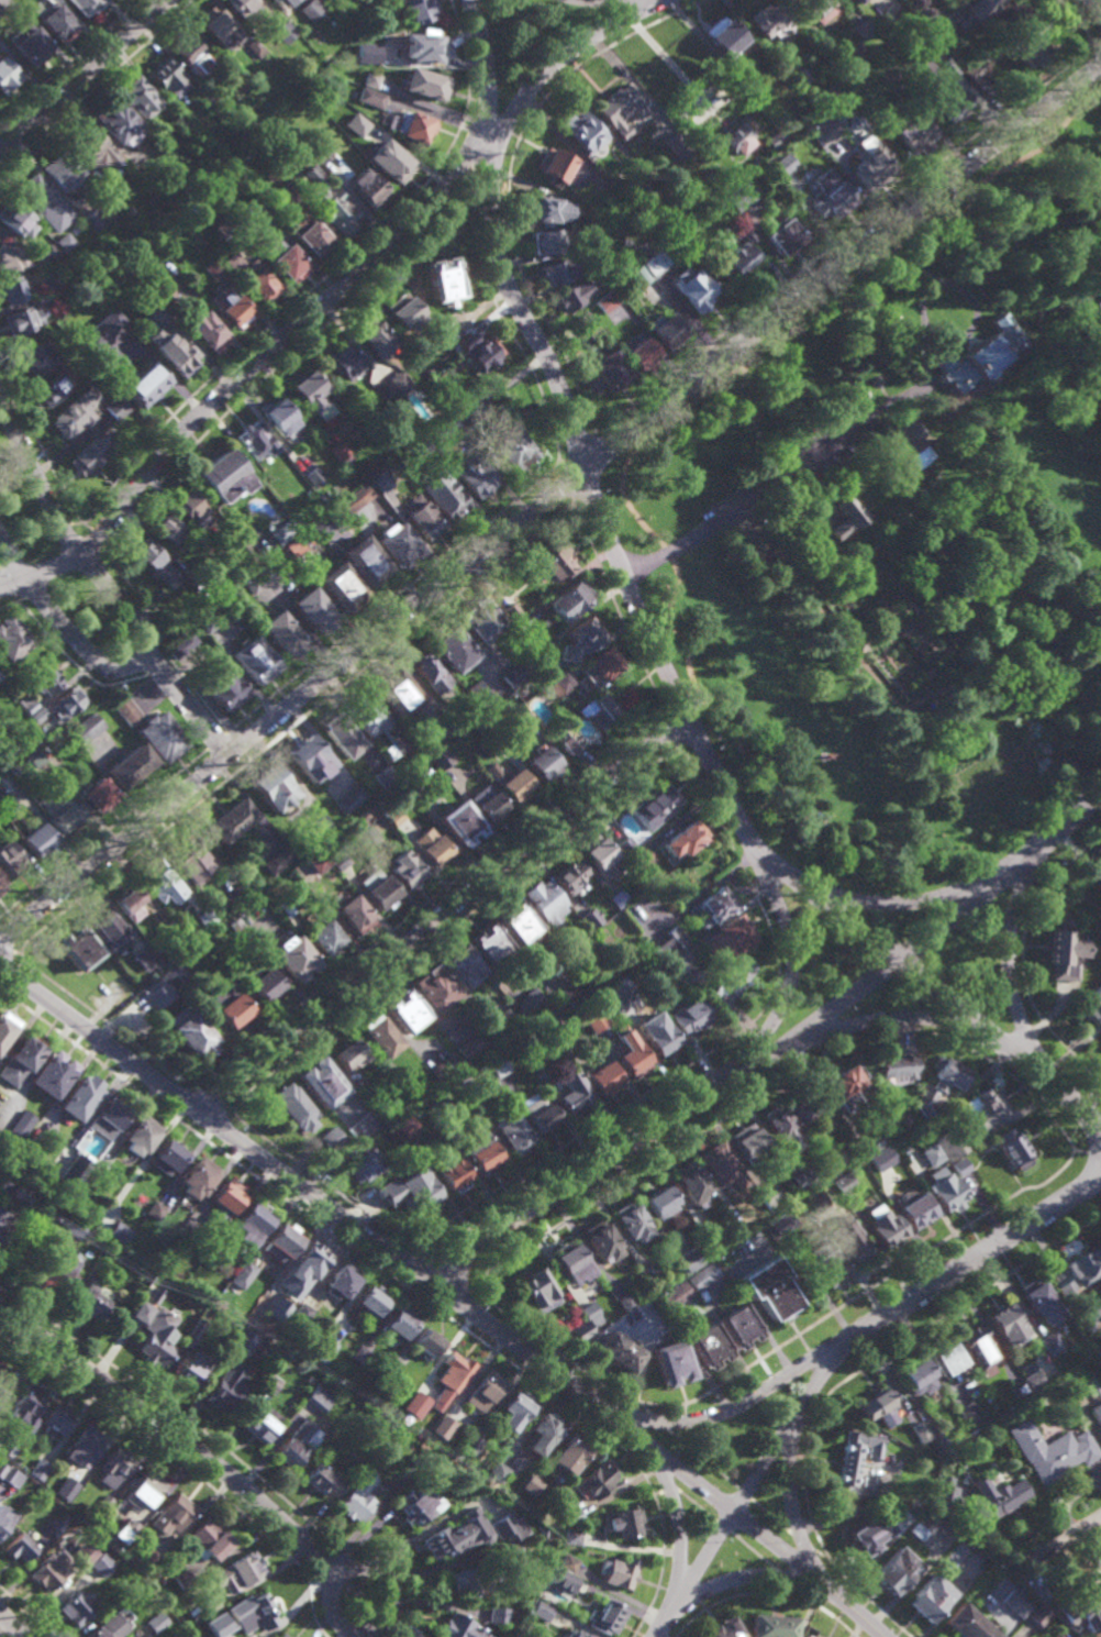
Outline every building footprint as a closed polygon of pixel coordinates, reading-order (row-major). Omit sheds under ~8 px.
[(82,16),(68,0),(103,0),(104,2),(92,12),(90,10),(82,16)] [(240,18),(224,0),(258,0),(259,1),(257,2),(267,13),(257,22),(262,27),(254,35),(245,25),(247,23),(241,16),(240,18)] [(299,10),(310,0),(316,0),(324,10),(311,22),(299,10)] [(405,22),(398,0),(434,0),(438,15),(410,25),(408,21),(405,22)] [(812,20),(793,0),(827,0),(831,3),(830,4),(835,10),(820,25),(813,19),(812,20)] [(878,13),(893,0),(898,0),(905,8),(888,24),(878,13)] [(963,8),(971,0),(1001,0),(1007,5),(989,21),(986,18),(977,24),(971,19),(960,29),(952,20),(964,9),(963,8)] [(54,3),(55,3),(74,24),(71,26),(76,31),(62,43),(56,38),(55,40),(36,19),(43,13),(41,10),(52,1),(54,3)] [(790,15),(789,16),(797,24),(779,41),(771,32),(765,38),(746,16),(755,8),(757,10),(765,3),(769,8),(777,1),(790,15)] [(214,9),(216,7),(241,33),(222,51),(198,24),(200,22),(196,18),(210,4),(214,9)] [(364,23),(358,19),(363,13),(368,18),(364,23)] [(725,20),(726,19),(746,40),(744,42),(746,45),(731,58),(729,56),(725,58),(705,37),(708,35),(703,31),(721,15),(725,20)] [(863,40),(853,29),(864,19),(874,30),(863,40)] [(38,63),(38,62),(32,67),(29,63),(27,65),(9,45),(11,43),(5,38),(26,20),(49,45),(47,47),(51,51),(45,56),(38,63)] [(287,44),(274,33),(285,20),(298,32),(287,44)] [(936,40),(928,30),(939,20),(948,30),(936,40)] [(955,36),(952,32),(957,27),(960,31),(955,36)] [(435,35),(442,36),(442,64),(404,63),(404,56),(398,56),(399,33),(420,34),(420,29),(435,29),(435,35)] [(199,46),(201,49),(202,48),(211,59),(208,63),(210,65),(199,75),(198,73),(193,76),(170,49),(180,41),(178,38),(185,33),(186,35),(187,34),(188,35),(193,31),(202,43),(199,46)] [(259,58),(246,44),(254,37),(266,51),(259,58)] [(922,64),(909,49),(922,37),(935,52),(922,64)] [(357,63),(379,64),(379,44),(357,44),(357,63)] [(3,96),(0,92),(0,55),(21,78),(3,96)] [(175,98),(169,91),(166,95),(146,73),(166,55),(186,77),(184,78),(186,79),(184,81),(188,86),(175,98)] [(971,82),(960,71),(972,62),(982,73),(971,82)] [(888,88),(876,73),(886,64),(898,79),(888,88)] [(442,101),(435,99),(434,101),(397,90),(404,66),(442,78),(442,79),(448,81),(442,101)] [(376,90),(363,85),(367,70),(381,76),(376,90)] [(744,92),(733,81),(744,71),(754,84),(744,92)] [(237,93),(227,82),(237,73),(248,84),(237,93)] [(145,122),(120,96),(127,89),(125,86),(137,74),(165,103),(145,122)] [(642,103),(642,104),(647,111),(648,111),(634,123),(632,120),(627,115),(621,121),(623,125),(625,123),(625,124),(632,132),(622,140),(615,132),(612,128),(612,129),(593,108),(601,101),(600,100),(602,98),(604,96),(608,95),(615,88),(618,90),(625,84),(642,103)] [(220,106),(214,110),(209,104),(207,107),(194,92),(202,86),(220,106)] [(381,109),(357,100),(362,87),(387,96),(381,109)] [(950,97),(958,91),(959,91),(963,89),(972,102),(968,106),(969,107),(960,113),(963,115),(957,120),(955,117),(946,123),(935,109),(936,108),(930,98),(944,88),(950,97)] [(115,100),(116,98),(140,124),(115,146),(92,120),(93,120),(89,115),(99,108),(102,111),(105,108),(102,104),(112,96),(115,100)] [(688,139),(671,119),(683,109),(700,128),(688,139)] [(580,112),(582,111),(605,137),(607,139),(607,140),(590,154),(586,158),(560,130),(561,129),(557,123),(563,119),(564,117),(568,113),(570,117),(578,110),(580,112)] [(913,115),(916,112),(934,136),(926,143),(931,147),(921,155),(916,150),(909,155),(886,124),(896,117),(901,123),(905,120),(902,115),(909,110),(913,115)] [(429,120),(427,122),(433,124),(429,137),(422,135),(419,145),(394,136),(396,132),(383,128),(388,114),(397,118),(399,111),(403,112),(404,111),(429,120)] [(841,130),(836,133),(837,135),(833,139),(831,137),(820,147),(804,128),(812,122),(815,125),(819,122),(819,121),(821,119),(820,117),(826,111),(841,130)] [(181,131),(171,120),(178,113),(188,124),(181,131)] [(367,136),(356,128),(365,115),(376,125),(367,136)] [(737,122),(738,121),(753,137),(749,140),(754,143),(738,157),(733,151),(731,153),(718,139),(725,132),(722,129),(733,118),(737,122)] [(112,169),(108,165),(104,168),(94,166),(91,168),(68,144),(89,124),(122,158),(112,169)] [(680,164),(663,143),(664,142),(676,131),(694,152),(680,164)] [(772,152),(764,142),(777,131),(786,142),(772,152)] [(880,150),(883,147),(888,153),(886,154),(888,157),(883,162),(893,175),(867,195),(850,173),(853,172),(850,168),(858,161),(861,165),(866,162),(854,147),(870,135),(880,150)] [(412,168),(397,186),(391,181),(390,184),(381,176),(383,174),(375,166),(375,165),(369,159),(382,143),(412,168)] [(322,166),(312,155),(323,144),(333,155),(322,166)] [(248,161),(245,158),(243,161),(237,156),(246,146),(254,154),(248,161)] [(549,150),(550,148),(572,162),(574,162),(571,166),(568,172),(566,176),(560,186),(559,185),(556,190),(545,185),(548,179),(536,173),(537,170),(534,168),(542,154),(545,148),(546,147),(549,150)] [(64,193),(41,169),(62,148),(85,173),(64,193)] [(777,179),(767,167),(783,153),(793,165),(777,179)] [(744,174),(739,168),(749,161),(754,166),(744,174)] [(330,190),(333,187),(346,201),(344,202),(357,215),(356,217),(359,220),(354,225),(355,226),(343,239),(329,224),(318,212),(319,211),(309,201),(310,200),(300,190),(309,181),(301,174),(312,164),(323,175),(321,177),(326,185),(325,186),(330,190)] [(830,188),(839,180),(845,187),(846,186),(849,190),(848,191),(853,197),(856,202),(833,221),(828,215),(827,217),(825,214),(818,220),(807,207),(810,204),(805,199),(816,190),(810,180),(825,168),(834,179),(827,185),(830,188)] [(367,174),(368,173),(385,190),(382,192),(386,196),(371,210),(368,206),(367,207),(351,189),(352,188),(347,182),(349,181),(347,178),(353,174),(355,175),(362,169),(367,174)] [(38,176),(40,175),(75,215),(55,233),(25,202),(29,200),(21,193),(23,191),(19,187),(34,172),(38,176)] [(111,197),(100,185),(112,175),(122,186),(111,197)] [(292,206),(280,193),(290,184),(301,197),(292,206)] [(557,200),(557,201),(556,203),(563,203),(568,204),(568,207),(567,211),(567,217),(566,223),(555,222),(555,223),(555,225),(530,222),(530,221),(530,219),(525,218),(526,207),(527,201),(527,200),(532,200),(532,198),(554,200),(557,200)] [(15,237),(0,225),(0,208),(7,200),(11,203),(12,202),(31,219),(27,223),(33,228),(24,239),(19,234),(15,237)] [(94,231),(84,220),(94,208),(107,219),(94,231)] [(266,232),(254,221),(265,210),(276,222),(266,232)] [(597,225),(582,218),(582,217),(586,210),(600,217),(597,225)] [(310,222),(311,220),(316,225),(322,220),(331,230),(324,236),(334,246),(318,262),(313,257),(313,258),(293,237),(300,230),(294,223),(303,214),(310,222)] [(782,220),(783,219),(789,226),(796,222),(805,234),(799,240),(800,241),(793,245),(796,248),(788,254),(787,252),(777,259),(759,236),(765,233),(764,231),(780,218),(782,220)] [(746,246),(737,234),(745,228),(755,240),(746,246)] [(560,254),(529,257),(527,242),(527,240),(526,233),(558,230),(559,236),(565,236),(566,248),(559,250),(560,254)] [(66,253),(56,242),(67,232),(77,243),(66,253)] [(274,243),(277,241),(283,247),(288,244),(305,265),(304,266),(308,270),(292,285),(289,280),(287,283),(268,263),(274,257),(267,248),(268,248),(265,245),(270,240),(274,243)] [(733,279),(729,274),(724,277),(716,267),(730,257),(726,254),(742,242),(756,262),(733,279)] [(55,262),(43,255),(48,243),(62,250),(55,262)] [(15,272),(0,270),(0,245),(18,248),(16,256),(23,256),(21,269),(15,268),(15,272)] [(594,258),(594,255),(594,250),(594,248),(608,248),(609,258),(594,258)] [(649,278),(640,264),(657,251),(668,264),(667,265),(650,278),(649,278)] [(245,266),(252,261),(277,290),(276,290),(279,295),(267,306),(263,301),(258,305),(222,262),(233,253),(245,266)] [(45,265),(36,261),(38,254),(48,259),(45,265)] [(581,274),(575,276),(576,279),(567,281),(549,287),(549,286),(546,277),(544,278),(541,279),(540,277),(537,269),(537,268),(567,258),(568,257),(568,258),(569,259),(570,258),(574,257),(576,257),(581,274)] [(212,280),(202,269),(213,258),(223,269),(212,280)] [(451,264),(453,264),(460,299),(430,306),(422,269),(424,269),(423,264),(433,262),(434,267),(441,266),(440,261),(449,258),(451,264)] [(637,290),(625,276),(638,266),(649,279),(637,289),(637,290)] [(715,294),(708,300),(710,305),(697,316),(692,310),(675,288),(682,281),(681,280),(686,276),(687,277),(696,269),(715,294)] [(178,282),(173,287),(167,280),(169,277),(163,270),(151,281),(174,306),(178,302),(175,299),(185,290),(178,282)] [(60,289),(55,289),(41,288),(42,274),(58,275),(57,278),(62,279),(60,289)] [(1,300),(0,301),(0,281),(15,277),(18,284),(24,281),(29,297),(22,298),(23,301),(3,307),(1,300)] [(163,307),(147,288),(159,277),(175,297),(163,307)] [(594,289),(591,291),(593,295),(583,301),(585,302),(565,314),(564,312),(560,313),(557,307),(556,306),(553,300),(555,298),(554,296),(569,286),(576,281),(577,283),(583,279),(585,281),(588,279),(594,289)] [(220,290),(225,286),(249,313),(248,314),(252,318),(236,332),(233,328),(231,329),(215,312),(216,311),(208,300),(213,296),(209,291),(215,285),(220,290)] [(42,308),(38,296),(57,289),(60,302),(42,308)] [(602,316),(592,303),(610,289),(620,301),(620,302),(604,313),(602,316)] [(408,301),(410,299),(421,312),(419,313),(423,319),(407,332),(403,328),(397,333),(383,316),(387,313),(382,308),(401,294),(408,301)] [(160,328),(145,312),(156,301),(171,318),(160,328)] [(30,311),(38,308),(44,322),(35,327),(36,328),(11,339),(2,317),(27,306),(30,311)] [(92,352),(80,339),(113,308),(125,321),(92,352)] [(210,321),(216,316),(224,325),(219,331),(227,342),(212,356),(208,351),(204,353),(187,332),(194,325),(191,320),(202,311),(210,321)] [(685,336),(677,343),(675,344),(676,346),(678,349),(668,356),(665,352),(663,353),(646,332),(649,330),(646,325),(656,317),(660,321),(667,316),(685,336)] [(989,334),(990,336),(997,332),(990,323),(1001,316),(1005,321),(1023,345),(1012,353),(990,369),(990,374),(981,378),(975,377),(968,384),(967,384),(967,387),(957,394),(943,375),(933,362),(946,353),(953,363),(960,357),(958,355),(970,346),(989,334)] [(379,364),(376,360),(375,361),(358,339),(358,338),(354,331),(370,318),(376,324),(375,325),(392,347),(385,354),(387,357),(379,364)] [(164,338),(166,334),(173,341),(174,340),(179,345),(184,342),(198,356),(192,361),(197,365),(180,380),(151,349),(152,349),(144,340),(146,339),(138,330),(146,323),(147,325),(151,323),(164,338)] [(493,344),(494,346),(501,354),(497,358),(476,375),(461,357),(461,356),(475,345),(481,340),(482,342),(483,341),(488,338),(493,344)] [(649,370),(645,374),(642,369),(635,375),(620,357),(622,355),(638,342),(642,339),(657,356),(652,361),(655,366),(654,367),(649,370)] [(47,347),(49,346),(57,354),(34,376),(19,361),(41,340),(47,347)] [(355,355),(357,353),(367,366),(360,372),(363,374),(355,380),(353,377),(346,384),(337,373),(335,375),(327,365),(330,363),(325,356),(344,342),(355,355)] [(618,390),(615,391),(614,390),(605,396),(600,389),(587,368),(586,367),(592,363),(589,358),(594,355),(596,356),(597,356),(600,354),(600,353),(602,356),(610,351),(630,380),(622,385),(623,387),(618,390)] [(153,402),(151,399),(137,412),(119,391),(148,363),(168,384),(156,395),(158,397),(153,402)] [(426,375),(423,369),(431,365),(434,369),(426,375)] [(398,398),(385,381),(397,370),(410,388),(398,398)] [(323,380),(318,385),(324,392),(315,400),(320,407),(322,405),(325,405),(333,414),(321,424),(314,416),(311,418),(288,388),(296,383),(292,380),(300,375),(302,377),(309,373),(311,376),(316,372),(323,380)] [(62,380),(65,377),(73,386),(48,409),(34,394),(56,374),(62,380)] [(880,387),(879,388),(877,388),(876,389),(875,389),(874,389),(874,388),(872,388),(871,388),(871,387),(870,386),(869,385),(869,384),(869,383),(869,380),(870,379),(870,378),(871,377),(872,377),(874,376),(875,376),(876,376),(877,376),(878,377),(879,378),(880,379),(881,380),(881,381),(881,384),(880,386),(880,387)] [(380,403),(370,391),(383,381),(392,394),(380,403)] [(103,399),(89,410),(98,420),(87,430),(84,427),(69,439),(67,438),(64,441),(49,424),(53,421),(52,420),(77,397),(91,385),(103,399)] [(864,389),(864,390),(866,390),(866,391),(867,392),(867,394),(868,395),(868,396),(867,397),(867,398),(867,399),(866,400),(865,401),(864,401),(863,401),(861,402),(860,402),(859,401),(858,401),(857,400),(856,399),(855,398),(855,396),(855,394),(856,392),(857,391),(857,390),(858,390),(859,389),(860,389),(861,389),(863,389),(864,389)] [(116,421),(104,407),(116,396),(130,410),(116,421)] [(300,431),(287,442),(283,436),(280,439),(276,434),(274,435),(259,416),(260,414),(256,410),(265,403),(268,408),(277,401),(300,431)] [(465,434),(459,428),(448,414),(458,407),(474,425),(475,427),(465,434)] [(436,445),(426,433),(448,414),(458,428),(436,445)] [(910,427),(914,423),(923,434),(920,438),(926,446),(913,455),(891,425),(903,417),(910,427)] [(278,451),(268,460),(264,453),(253,462),(246,454),(248,452),(244,446),(241,450),(233,440),(241,433),(238,430),(244,425),(246,429),(254,421),(278,451)] [(969,441),(961,431),(971,423),(979,433),(969,441)] [(522,443),(525,441),(533,451),(522,460),(519,462),(510,469),(490,445),(498,439),(497,436),(499,434),(500,435),(501,436),(510,429),(522,443)] [(419,454),(412,445),(422,436),(430,445),(419,454)] [(97,442),(100,439),(107,446),(103,449),(109,454),(98,464),(99,465),(90,473),(86,468),(80,474),(76,468),(74,471),(67,464),(71,460),(70,458),(93,439),(97,442)] [(341,464),(330,451),(337,444),(348,457),(341,464)] [(233,457),(236,455),(245,466),(245,467),(251,475),(249,476),(254,482),(243,490),(238,485),(220,499),(214,491),(213,493),(194,468),(208,457),(212,463),(229,450),(233,457)] [(489,489),(487,488),(486,488),(485,490),(483,490),(483,491),(475,499),(453,471),(461,464),(460,463),(459,462),(461,461),(468,454),(472,452),(478,460),(497,483),(489,489)] [(312,484),(303,473),(314,463),(323,474),(312,484)] [(377,493),(366,476),(378,467),(390,483),(377,493)] [(442,476),(445,473),(469,502),(467,504),(470,507),(459,517),(456,513),(446,521),(418,484),(436,468),(442,476)] [(198,530),(190,518),(188,520),(170,496),(188,483),(214,518),(198,530)] [(347,512),(338,500),(362,483),(371,495),(347,512)] [(431,518),(435,513),(444,524),(437,529),(435,526),(433,527),(435,530),(424,540),(401,511),(410,505),(404,499),(415,490),(429,508),(425,511),(431,518)] [(838,539),(831,529),(847,517),(836,502),(849,493),(857,501),(868,516),(855,526),(855,527),(838,539)] [(322,535),(312,522),(335,505),(344,518),(322,535)] [(187,529),(173,546),(151,528),(155,523),(153,521),(160,511),(163,513),(166,511),(187,529)] [(279,544),(269,533),(289,517),(298,528),(279,544)] [(416,544),(420,549),(410,556),(405,551),(402,555),(405,560),(397,566),(393,562),(392,563),(371,537),(378,531),(376,529),(387,519),(389,522),(394,517),(416,544)] [(293,555),(285,544),(304,529),(313,540),(293,555)] [(258,561),(249,549),(268,533),(278,545),(258,561)] [(369,586),(342,552),(363,534),(390,568),(369,586)] [(153,573),(129,550),(143,535),(167,558),(153,573)] [(209,556),(199,546),(208,539),(218,550),(209,556)] [(567,547),(564,551),(566,553),(567,552),(569,554),(570,556),(571,557),(569,560),(576,566),(566,575),(563,572),(553,580),(547,575),(545,577),(534,565),(533,563),(536,561),(535,560),(555,542),(556,543),(560,539),(567,547)] [(358,600),(355,596),(352,599),(355,604),(345,612),(316,576),(340,556),(368,593),(358,600)] [(266,580),(267,582),(253,593),(243,579),(268,560),(277,572),(266,580)] [(215,596),(203,579),(211,573),(223,590),(215,596)] [(585,582),(593,594),(588,598),(560,620),(550,608),(546,602),(544,600),(572,578),(575,580),(580,576),(582,579),(585,582)] [(322,632),(319,627),(314,630),(290,600),(312,583),(336,612),(332,616),(336,621),(322,632)] [(489,633),(478,642),(457,617),(458,616),(455,612),(464,605),(467,608),(471,605),(468,600),(478,594),(481,598),(482,597),(503,622),(492,630),(489,633)] [(510,620),(501,609),(502,609),(511,601),(512,601),(520,611),(510,620)] [(208,633),(198,621),(222,602),(231,615),(208,633)] [(301,640),(305,645),(292,655),(288,651),(286,654),(260,623),(280,607),(282,610),(286,608),(304,631),(301,634),(304,639),(301,640)] [(1,659),(0,657),(0,613),(3,610),(7,615),(8,613),(27,640),(21,644),(22,646),(10,656),(8,654),(1,659)] [(515,635),(507,624),(523,610),(524,611),(532,620),(532,621),(515,635)] [(593,622),(596,620),(600,627),(598,629),(602,634),(588,645),(581,638),(580,639),(576,634),(569,640),(568,640),(565,634),(561,632),(586,612),(587,615),(593,622)] [(451,672),(426,642),(449,622),(475,652),(451,672)] [(174,660),(165,648),(189,629),(198,641),(174,660)] [(256,684),(231,652),(255,632),(280,664),(256,684)] [(571,660),(567,659),(556,659),(556,657),(557,644),(557,642),(560,642),(570,642),(572,642),(571,649),(571,660)] [(623,661),(619,664),(619,665),(599,681),(585,663),(583,662),(582,660),(602,644),(604,646),(609,642),(610,644),(623,661)] [(538,665),(530,653),(542,644),(543,644),(549,654),(550,655),(538,665)] [(426,655),(427,655),(441,672),(444,670),(453,682),(435,695),(425,682),(424,682),(411,665),(414,662),(411,657),(421,649),(426,655)] [(511,687),(500,675),(523,655),(534,668),(511,687)] [(223,710),(198,678),(222,659),(247,692),(223,710)] [(420,698),(399,716),(372,682),(382,674),(386,678),(389,676),(383,670),(392,663),(420,698)] [(47,670),(51,667),(55,673),(53,675),(58,681),(42,695),(36,688),(34,690),(26,682),(45,666),(47,670)] [(560,695),(558,693),(555,696),(554,696),(547,687),(547,686),(550,683),(549,682),(565,670),(575,683),(576,684),(560,695)] [(483,710),(466,688),(478,678),(479,679),(494,699),(496,700),(483,710)] [(56,721),(45,707),(52,701),(49,699),(71,682),(85,698),(56,721)] [(620,710),(621,711),(599,729),(599,728),(587,714),(583,716),(580,715),(576,710),(577,708),(588,698),(590,700),(609,684),(616,694),(618,694),(611,699),(620,710)] [(393,721),(380,732),(379,730),(370,738),(348,710),(354,705),(351,700),(359,693),(364,697),(370,692),(393,721)] [(29,699),(30,697),(36,705),(26,714),(15,700),(24,693),(29,699)] [(127,727),(110,704),(123,693),(142,716),(127,727)] [(35,722),(27,714),(38,705),(45,714),(35,722)] [(181,738),(180,738),(185,742),(159,762),(156,756),(155,757),(132,728),(141,721),(138,719),(147,711),(149,714),(158,707),(181,738)] [(79,745),(67,729),(90,710),(103,726),(79,745)] [(340,715),(342,714),(366,743),(347,759),(323,728),(325,727),(322,722),(336,710),(340,715)] [(527,732),(518,721),(529,712),(537,723),(536,726),(529,732),(527,732)] [(453,729),(446,720),(447,720),(456,714),(463,722),(453,729)] [(567,754),(556,739),(570,728),(572,731),(575,734),(581,743),(581,744),(569,753),(567,754)] [(500,755),(500,754),(486,739),(496,730),(510,745),(505,750),(501,754),(500,755)] [(312,782),(287,750),(311,731),(336,763),(312,782)] [(29,743),(21,749),(14,741),(19,737),(20,738),(22,735),(29,743)] [(43,757),(33,745),(43,738),(53,749),(43,757)] [(134,778),(133,776),(116,788),(101,768),(137,740),(153,760),(138,772),(140,774),(134,778)] [(543,744),(544,745),(557,761),(558,762),(556,764),(560,770),(545,782),(541,776),(538,778),(523,760),(535,750),(533,748),(540,742),(542,745),(543,744)] [(392,761),(383,750),(391,743),(400,753),(392,761)] [(14,755),(9,750),(13,745),(19,751),(14,755)] [(440,770),(430,756),(442,746),(453,761),(440,770)] [(31,767),(21,756),(32,748),(41,759),(31,767)] [(274,812),(248,781),(273,761),(298,793),(274,812)] [(504,775),(515,766),(516,766),(531,784),(529,786),(533,792),(526,796),(524,798),(518,804),(513,797),(510,800),(485,767),(492,761),(504,775)] [(386,789),(374,774),(388,763),(400,777),(386,789)] [(10,774),(5,768),(11,764),(15,771),(10,774)] [(414,792),(405,781),(426,765),(434,776),(414,792)] [(112,793),(110,794),(113,798),(97,812),(93,808),(91,810),(76,792),(78,790),(77,789),(87,781),(88,782),(97,775),(112,793)] [(674,792),(675,794),(680,800),(679,801),(675,805),(677,806),(648,829),(646,830),(633,814),(630,809),(641,800),(643,798),(659,785),(660,786),(666,782),(674,792)] [(344,815),(334,803),(359,783),(368,795),(344,815)] [(493,793),(498,788),(507,799),(502,804),(503,806),(498,810),(501,814),(500,815),(496,818),(493,820),(490,817),(487,819),(485,821),(471,805),(472,804),(467,797),(468,797),(486,783),(493,793)] [(9,804),(0,811),(0,792),(9,804)] [(51,799),(57,794),(64,801),(67,799),(81,817),(58,836),(44,818),(47,815),(35,799),(44,792),(51,799)] [(255,815),(220,844),(203,823),(218,812),(216,810),(218,809),(216,808),(220,805),(222,807),(223,806),(224,807),(238,795),(255,815)] [(474,838),(470,832),(466,836),(469,841),(461,847),(460,848),(457,842),(455,843),(434,816),(438,812),(459,797),(480,826),(479,826),(482,830),(474,838)] [(394,826),(382,810),(392,801),(404,818),(394,826)] [(23,825),(31,819),(34,822),(36,820),(52,839),(47,843),(52,849),(41,856),(37,851),(32,856),(16,838),(18,837),(4,820),(13,812),(23,825)] [(707,833),(702,838),(682,854),(685,855),(671,865),(666,859),(667,858),(657,845),(689,820),(690,821),(694,818),(707,833)] [(356,836),(366,849),(379,839),(370,826),(356,836)] [(435,837),(441,831),(449,843),(444,848),(447,851),(436,860),(438,863),(434,867),(431,864),(429,866),(414,850),(416,848),(409,840),(425,826),(435,837)] [(207,877),(205,876),(203,877),(201,874),(199,875),(202,878),(192,886),(163,850),(186,832),(216,870),(207,877)] [(598,837),(599,836),(623,865),(604,881),(598,873),(580,851),(582,849),(579,845),(586,840),(590,837),(594,833),(598,837)] [(624,859),(614,845),(615,843),(625,836),(626,836),(637,848),(637,849),(624,859)] [(4,878),(0,873),(0,844),(7,839),(22,860),(19,863),(20,866),(16,870),(14,866),(12,867),(10,864),(7,867),(11,873),(4,878)] [(270,875),(262,863),(285,844),(293,856),(270,875)] [(638,872),(627,858),(642,845),(643,845),(649,854),(654,860),(638,872)] [(316,875),(304,859),(320,847),(332,863),(316,875)] [(404,888),(391,872),(392,872),(389,867),(394,863),(391,859),(404,848),(413,859),(415,858),(424,869),(419,873),(414,877),(415,880),(404,888)] [(338,870),(329,856),(338,849),(348,862),(338,870)] [(169,899),(167,896),(158,904),(151,894),(153,892),(144,881),(148,876),(142,869),(156,856),(180,886),(175,891),(177,893),(169,899)] [(569,896),(566,892),(552,875),(553,875),(558,870),(563,866),(574,858),(588,874),(581,880),(578,883),(575,885),(572,886),(571,887),(574,891),(575,891),(569,895),(569,896)] [(388,909),(387,908),(383,911),(380,908),(378,910),(363,892),(385,874),(400,893),(396,895),(399,899),(396,903),(388,909)] [(554,925),(550,927),(545,920),(544,921),(524,897),(524,896),(521,892),(531,884),(533,882),(536,880),(540,884),(546,878),(566,904),(564,906),(567,910),(559,916),(560,918),(560,919),(554,925)] [(234,910),(223,896),(243,881),(254,895),(234,910)] [(144,895),(140,898),(141,900),(136,905),(142,912),(129,922),(123,916),(122,916),(110,900),(116,895),(114,893),(119,889),(121,892),(134,882),(144,895)] [(734,897),(730,900),(734,905),(712,922),(696,903),(703,897),(702,896),(718,884),(723,892),(726,888),(734,897)] [(618,909),(609,897),(613,893),(620,888),(621,887),(631,899),(618,909)] [(370,916),(369,917),(372,921),(358,933),(354,929),(353,930),(335,908),(336,907),(329,898),(335,893),(338,897),(343,894),(346,898),(353,893),(370,916)] [(282,916),(273,905),(285,895),(294,907),(282,916)] [(267,903),(263,906),(265,909),(245,926),(236,915),(256,898),(257,899),(262,896),(267,903)] [(533,937),(530,939),(522,945),(521,943),(519,944),(515,947),(493,920),(496,919),(494,918),(492,915),(500,909),(503,912),(505,911),(508,909),(509,908),(505,905),(513,898),(516,903),(518,902),(540,928),(531,936),(532,937),(533,937)] [(125,932),(116,939),(121,945),(114,950),(110,944),(108,947),(103,940),(100,942),(84,921),(92,915),(94,916),(105,907),(125,932)] [(203,929),(194,917),(207,907),(215,920),(203,929)] [(596,911),(597,909),(601,915),(600,916),(603,919),(590,930),(579,918),(581,916),(590,908),(592,907),(596,911)] [(754,936),(748,940),(749,941),(722,961),(718,955),(711,961),(701,947),(707,941),(707,940),(710,938),(708,936),(715,931),(713,929),(732,916),(733,917),(738,912),(754,936)] [(235,937),(226,925),(236,917),(245,929),(235,937)] [(323,920),(326,918),(343,939),(341,941),(345,945),(329,959),(324,954),(323,955),(305,933),(312,929),(310,925),(321,917),(323,920)] [(1074,932),(1071,932),(1071,940),(1088,940),(1087,958),(1079,958),(1078,981),(1050,980),(1050,964),(1047,964),(1049,929),(1059,929),(1059,918),(1075,919),(1074,932)] [(171,947),(157,929),(169,919),(184,937),(171,947)] [(488,925),(490,922),(511,950),(501,958),(502,959),(498,963),(497,961),(489,967),(486,970),(465,943),(466,941),(463,938),(464,937),(471,931),(475,934),(478,931),(476,927),(477,927),(485,920),(488,925)] [(75,926),(76,925),(99,953),(90,961),(92,964),(89,966),(87,964),(76,972),(52,942),(54,940),(52,939),(58,933),(62,938),(67,933),(64,929),(71,922),(75,926)] [(663,964),(652,950),(653,949),(668,937),(669,936),(667,932),(676,926),(690,943),(663,964)] [(316,960),(315,961),(319,964),(309,972),(305,969),(302,972),(305,975),(297,983),(293,978),(292,980),(271,954),(278,949),(275,944),(286,936),(289,940),(296,934),(316,960)] [(116,953),(130,940),(125,935),(111,948),(116,953)] [(460,947),(461,945),(482,972),(474,978),(461,987),(460,988),(457,992),(436,965),(437,964),(433,960),(435,958),(444,951),(447,956),(449,954),(446,950),(456,942),(459,945),(460,947)] [(154,954),(151,951),(160,944),(163,948),(154,954)] [(143,966),(135,955),(145,947),(154,958),(143,966)] [(164,967),(159,962),(166,956),(170,963),(164,967)] [(734,997),(731,995),(727,1002),(730,1003),(724,1010),(712,1003),(711,1004),(705,1000),(716,984),(719,985),(738,958),(754,967),(734,997)] [(178,985),(167,972),(179,962),(190,975),(178,985)] [(687,991),(675,975),(689,964),(701,980),(687,991)] [(264,971),(268,967),(282,986),(276,992),(278,995),(273,999),(269,996),(263,1003),(247,984),(253,980),(248,974),(259,965),(264,971)] [(434,970),(435,969),(455,994),(446,1002),(448,1004),(435,1014),(434,1011),(432,1013),(413,987),(414,987),(411,982),(421,974),(424,978),(427,976),(424,972),(432,966),(434,970)] [(605,987),(617,1006),(638,993),(625,974),(605,987)] [(174,997),(158,978),(140,992),(156,1011),(174,997)] [(559,1007),(550,996),(552,996),(570,980),(579,991),(559,1007)] [(238,995),(244,991),(255,1005),(249,1009),(252,1013),(241,1020),(244,1024),(238,1028),(235,1025),(229,1030),(204,999),(227,981),(238,995)] [(1100,985),(1100,986),(1100,1030),(1100,1031),(1089,1018),(1087,1020),(1080,1013),(1082,1011),(1077,1005),(1100,985)] [(596,999),(590,992),(598,986),(604,994),(601,996),(601,997),(596,999)] [(519,1015),(510,1004),(511,1003),(530,988),(531,987),(540,999),(519,1015)] [(409,992),(411,991),(432,1017),(407,1037),(386,1009),(387,1008),(383,1005),(393,998),(396,1002),(400,998),(397,995),(407,988),(409,992)] [(689,1035),(688,1032),(681,1037),(667,1015),(694,996),(711,1019),(689,1035)] [(592,1035),(579,1015),(596,1005),(597,1007),(605,1020),(607,1021),(608,1024),(608,1025),(592,1033),(592,1035)] [(492,1039),(481,1026),(485,1024),(502,1009),(503,1008),(513,1020),(492,1039)] [(186,1015),(191,1010),(216,1041),(212,1044),(215,1050),(202,1061),(198,1055),(193,1059),(168,1029),(174,1024),(169,1019),(181,1009),(186,1015)] [(12,1029),(0,1047),(0,1013),(14,1024),(11,1028),(12,1029)] [(378,1017),(379,1015),(403,1046),(385,1060),(360,1030),(363,1029),(359,1024),(374,1013),(378,1017)] [(554,1046),(542,1026),(558,1016),(570,1036),(554,1046)] [(661,1059),(658,1053),(653,1057),(642,1039),(644,1038),(641,1032),(660,1020),(675,1043),(674,1043),(677,1049),(661,1059)] [(631,1080),(626,1074),(623,1075),(612,1057),(614,1054),(611,1049),(618,1044),(612,1037),(614,1035),(612,1031),(622,1025),(649,1068),(631,1080)] [(13,1088),(0,1079),(0,1067),(10,1052),(3,1048),(11,1037),(18,1042),(22,1036),(24,1038),(27,1032),(44,1044),(41,1049),(43,1051),(25,1074),(24,1073),(13,1088)] [(463,1060),(454,1049),(474,1032),(483,1043),(463,1060)] [(369,1058),(362,1063),(358,1059),(344,1071),(332,1055),(340,1049),(337,1046),(344,1040),(346,1043),(353,1038),(369,1058)] [(522,1064),(514,1049),(529,1041),(536,1057),(522,1064)] [(894,1055),(901,1054),(901,1058),(915,1055),(918,1073),(914,1074),(915,1081),(878,1086),(877,1080),(876,1080),(874,1059),(881,1058),(880,1050),(893,1048),(894,1055)] [(62,1057),(58,1062),(63,1065),(66,1060),(76,1066),(71,1072),(73,1073),(53,1102),(26,1083),(47,1054),(48,1055),(52,1050),(62,1057)] [(437,1081),(429,1071),(446,1054),(456,1064),(437,1081)] [(941,1059),(942,1058),(945,1060),(947,1060),(948,1061),(949,1062),(967,1072),(957,1091),(948,1085),(943,1095),(938,1092),(932,1104),(936,1110),(923,1119),(913,1104),(918,1097),(916,1096),(923,1084),(931,1088),(936,1080),(932,1077),(936,1070),(930,1065),(935,1055),(941,1059)] [(348,1092),(324,1111),(296,1075),(307,1068),(310,1072),(313,1069),(309,1064),(320,1057),(348,1092)] [(493,1080),(485,1065),(498,1057),(508,1071),(493,1080)] [(613,1091),(607,1094),(603,1090),(593,1096),(580,1076),(603,1061),(618,1082),(610,1086),(613,1091)] [(864,1076),(858,1081),(860,1084),(852,1090),(861,1106),(850,1113),(843,1100),(838,1104),(836,1100),(834,1102),(821,1082),(848,1065),(849,1068),(856,1064),(864,1076)] [(571,1074),(574,1073),(575,1076),(574,1077),(588,1099),(577,1106),(580,1110),(565,1119),(552,1097),(563,1091),(556,1080),(569,1071),(571,1074)] [(402,1095),(391,1081),(403,1072),(414,1086),(402,1095)] [(100,1085),(97,1091),(99,1093),(77,1124),(57,1109),(79,1077),(82,1081),(86,1075),(100,1085)] [(465,1100),(456,1086),(468,1079),(478,1092),(465,1100)] [(289,1088),(291,1086),(314,1117),(310,1120),(314,1127),(303,1136),(299,1129),(296,1132),(271,1102),(274,1100),(269,1095),(285,1083),(289,1088)] [(989,1093),(996,1088),(1010,1110),(975,1132),(966,1118),(965,1119),(956,1106),(986,1087),(989,1093)] [(810,1093),(812,1092),(826,1114),(812,1124),(810,1120),(797,1128),(783,1108),(792,1103),(790,1099),(807,1088),(810,1093)] [(129,1107),(125,1111),(129,1114),(108,1142),(87,1127),(108,1098),(110,1099),(113,1095),(129,1107)] [(544,1104),(545,1104),(556,1120),(534,1133),(523,1117),(526,1116),(521,1108),(538,1096),(544,1104)] [(780,1109),(780,1108),(794,1130),(791,1132),(800,1147),(787,1155),(778,1141),(774,1143),(760,1121),(763,1120),(759,1115),(777,1104),(780,1109)] [(18,1143),(4,1133),(22,1110),(35,1119),(18,1143)] [(359,1143),(347,1129),(367,1111),(379,1126),(359,1143)] [(142,1157),(140,1154),(136,1159),(124,1151),(129,1146),(122,1141),(141,1115),(159,1128),(156,1133),(158,1135),(142,1157)] [(407,1140),(396,1124),(409,1115),(420,1131),(407,1140)] [(508,1119),(512,1116),(531,1146),(514,1157),(510,1150),(507,1153),(502,1147),(497,1150),(490,1139),(497,1135),(493,1129),(496,1127),(492,1124),(505,1115),(508,1119)] [(752,1129),(753,1128),(767,1153),(747,1165),(743,1159),(739,1161),(730,1142),(732,1141),(727,1136),(748,1124),(752,1129)] [(331,1153),(319,1138),(334,1126),(346,1141),(331,1153)] [(479,1132),(481,1132),(497,1161),(491,1164),(493,1169),(487,1172),(485,1168),(475,1173),(459,1144),(470,1139),(467,1132),(476,1127),(479,1132)] [(955,1138),(958,1136),(967,1150),(947,1162),(933,1139),(949,1128),(955,1138)] [(1013,1135),(1016,1132),(1031,1154),(1027,1157),(1032,1163),(1020,1172),(1014,1164),(1011,1166),(997,1146),(1000,1143),(996,1136),(1009,1128),(1013,1135)] [(861,1160),(852,1146),(871,1132),(881,1147),(861,1160)] [(171,1144),(174,1141),(181,1147),(179,1151),(185,1155),(171,1174),(168,1172),(166,1176),(147,1163),(164,1140),(171,1144)] [(732,1183),(730,1180),(714,1188),(694,1155),(719,1140),(739,1173),(737,1174),(741,1179),(732,1183)] [(928,1169),(919,1152),(934,1142),(944,1159),(928,1169)] [(867,1157),(876,1173),(895,1161),(886,1146),(867,1157)] [(372,1155),(376,1153),(381,1162),(378,1164),(381,1170),(362,1184),(359,1181),(355,1184),(344,1168),(348,1164),(347,1163),(368,1149),(372,1155)] [(71,1191),(56,1179),(75,1154),(90,1166),(71,1191)] [(391,1181),(386,1171),(413,1154),(420,1164),(391,1181)] [(448,1162),(456,1157),(468,1175),(464,1179),(467,1184),(453,1193),(448,1187),(446,1188),(430,1163),(444,1154),(448,1162)] [(218,1171),(213,1175),(215,1176),(199,1198),(196,1196),(192,1202),(179,1193),(182,1187),(178,1184),(193,1161),(194,1162),(198,1157),(218,1171)] [(957,1177),(949,1165),(961,1157),(969,1170),(957,1177)] [(830,1179),(822,1166),(833,1159),(841,1172),(830,1179)] [(101,1181),(89,1172),(97,1160),(109,1169),(101,1181)] [(689,1208),(687,1204),(683,1206),(668,1181),(670,1180),(667,1174),(687,1162),(690,1168),(692,1166),(707,1192),(700,1195),(703,1199),(701,1201),(704,1205),(697,1210),(693,1205),(689,1208)] [(945,1175),(947,1173),(950,1179),(954,1177),(967,1198),(960,1203),(963,1207),(954,1213),(952,1209),(944,1214),(927,1187),(932,1184),(926,1174),(939,1166),(945,1175)] [(796,1191),(786,1176),(798,1168),(808,1183),(796,1191)] [(423,1175),(427,1172),(441,1193),(431,1199),(432,1202),(425,1206),(423,1204),(416,1208),(415,1206),(409,1210),(399,1195),(407,1191),(403,1187),(413,1181),(409,1174),(419,1169),(423,1175)] [(841,1195),(831,1182),(845,1172),(855,1186),(841,1195)] [(233,1183),(234,1181),(240,1184),(238,1186),(245,1191),(240,1197),(242,1198),(231,1215),(229,1214),(222,1224),(220,1223),(218,1226),(210,1219),(212,1217),(210,1216),(215,1208),(209,1203),(222,1184),(223,1185),(227,1179),(233,1183)] [(765,1208),(755,1192),(769,1183),(779,1198),(765,1208)] [(23,1208),(8,1198),(18,1185),(32,1195),(23,1208)] [(661,1224),(659,1220),(654,1223),(650,1218),(649,1219),(637,1202),(659,1187),(675,1209),(674,1210),(676,1214),(661,1224)] [(811,1216),(801,1201),(818,1191),(827,1206),(811,1216)] [(914,1197),(922,1192),(936,1216),(911,1232),(896,1208),(900,1206),(897,1202),(898,1197),(905,1192),(911,1193),(914,1197)] [(158,1220),(146,1212),(155,1199),(166,1208),(158,1220)] [(629,1207),(630,1206),(644,1229),(643,1230),(647,1236),(632,1246),(627,1239),(623,1242),(608,1219),(611,1217),(608,1213),(625,1202),(629,1207)] [(257,1209),(262,1204),(273,1212),(271,1213),(275,1215),(260,1235),(259,1234),(254,1242),(247,1238),(253,1229),(237,1218),(248,1203),(257,1209)] [(881,1212),(883,1210),(887,1217),(892,1214),(907,1236),(899,1240),(902,1246),(892,1251),(889,1247),(881,1251),(868,1230),(871,1228),(867,1221),(868,1220),(864,1213),(877,1205),(881,1212)] [(775,1238),(766,1224),(786,1212),(794,1226),(775,1238)] [(12,1221),(0,1240),(0,1213),(12,1221)] [(848,1220),(849,1220),(856,1230),(857,1230),(864,1240),(861,1241),(864,1245),(865,1243),(871,1253),(868,1256),(869,1257),(860,1262),(860,1261),(855,1264),(848,1253),(850,1252),(848,1249),(843,1252),(831,1234),(834,1230),(831,1224),(845,1215),(848,1220)] [(190,1239),(178,1230),(187,1218),(199,1226),(190,1239)] [(283,1223),(285,1220),(289,1224),(289,1221),(298,1227),(297,1229),(302,1232),(300,1236),(301,1237),(289,1256),(286,1254),(280,1263),(263,1251),(268,1242),(267,1241),(280,1220),(283,1223)] [(599,1225),(600,1225),(615,1249),(612,1251),(614,1253),(596,1265),(577,1239),(581,1237),(578,1232),(596,1220),(599,1225)] [(121,1242),(108,1232),(116,1221),(129,1230),(121,1242)] [(91,1237),(86,1234),(89,1226),(96,1230),(91,1237)] [(710,1256),(696,1234),(708,1226),(722,1248),(710,1256)] [(1096,1243),(1100,1240),(1100,1273),(1081,1286),(1075,1276),(1081,1272),(1072,1258),(1087,1249),(1088,1250),(1097,1245),(1096,1243)] [(566,1248),(571,1245),(581,1260),(582,1259),(588,1267),(568,1279),(553,1254),(555,1252),(553,1249),(564,1242),(566,1248)] [(831,1256),(836,1252),(847,1271),(844,1273),(846,1277),(832,1286),(828,1282),(824,1284),(809,1259),(812,1258),(809,1252),(823,1242),(831,1256)] [(63,1297),(52,1290),(55,1285),(41,1276),(63,1243),(81,1256),(73,1270),(78,1274),(63,1297)] [(681,1272),(671,1258),(690,1246),(700,1260),(681,1272)] [(799,1302),(790,1307),(793,1314),(781,1321),(778,1315),(770,1319),(755,1293),(750,1296),(736,1274),(772,1251),(786,1273),(782,1275),(799,1302)] [(243,1290),(230,1281),(246,1258),(258,1267),(243,1290)] [(694,1290),(685,1275),(709,1259),(718,1273),(694,1290)] [(360,1271),(357,1275),(358,1276),(344,1297),(340,1293),(335,1298),(324,1290),(327,1285),(324,1283),(340,1262),(342,1263),(344,1260),(360,1271)] [(97,1284),(85,1276),(94,1261),(107,1269),(97,1284)] [(644,1282),(635,1269),(648,1261),(657,1274),(644,1282)] [(557,1292),(556,1292),(560,1299),(538,1313),(519,1280),(518,1281),(514,1276),(529,1268),(530,1271),(541,1264),(557,1292)] [(1038,1280),(1041,1279),(1063,1313),(1053,1318),(1054,1321),(1049,1324),(1048,1321),(1045,1325),(1037,1312),(1034,1313),(1021,1291),(1022,1291),(1020,1286),(1036,1275),(1038,1280)] [(696,1294),(703,1302),(712,1293),(714,1295),(725,1285),(717,1276),(696,1294)] [(1066,1301),(1057,1285),(1070,1276),(1080,1292),(1066,1301)] [(666,1309),(656,1295),(680,1279),(690,1294),(666,1309)] [(98,1286),(94,1292),(108,1301),(104,1306),(108,1308),(100,1320),(82,1309),(85,1305),(77,1299),(86,1286),(87,1286),(90,1282),(98,1286)] [(387,1291),(383,1295),(388,1298),(376,1316),(374,1314),(371,1318),(362,1312),(365,1307),(355,1301),(367,1283),(372,1287),(376,1283),(387,1291)] [(151,1295),(145,1292),(148,1286),(154,1291),(151,1295)] [(637,1299),(633,1303),(634,1304),(622,1312),(613,1298),(625,1291),(626,1292),(630,1288),(637,1299)] [(154,1310),(158,1305),(178,1318),(171,1328),(176,1331),(168,1342),(176,1347),(163,1367),(155,1360),(152,1365),(143,1359),(146,1354),(137,1349),(146,1336),(149,1330),(144,1326),(148,1319),(146,1318),(142,1325),(127,1315),(138,1298),(153,1308),(153,1309),(154,1310)] [(753,1339),(749,1335),(744,1339),(746,1343),(737,1349),(735,1346),(733,1346),(714,1316),(741,1298),(759,1328),(758,1329),(761,1334),(753,1339)] [(583,1320),(576,1307),(589,1299),(597,1313),(583,1320)] [(1027,1331),(1026,1332),(1028,1337),(1022,1341),(1019,1337),(1007,1345),(999,1332),(996,1334),(991,1325),(993,1324),(988,1314),(994,1309),(992,1306),(1000,1302),(1001,1305),(1009,1301),(1027,1331)] [(313,1309),(302,1326),(290,1318),(301,1302),(313,1309)] [(418,1314),(414,1318),(416,1319),(402,1339),(401,1338),(397,1342),(392,1343),(391,1347),(386,1342),(387,1341),(388,1338),(386,1337),(388,1335),(380,1328),(383,1324),(382,1324),(396,1305),(398,1306),(401,1302),(418,1314)] [(1098,1305),(1100,1311),(1100,1324),(1088,1331),(1078,1317),(1098,1305)] [(191,1349),(182,1343),(199,1318),(208,1324),(191,1349)] [(576,1341),(567,1327),(581,1318),(590,1332),(576,1341)] [(722,1360),(719,1354),(713,1359),(716,1363),(708,1369),(704,1364),(702,1365),(683,1336),(711,1318),(730,1348),(729,1349),(731,1353),(722,1360)] [(441,1351),(436,1348),(427,1360),(420,1356),(423,1351),(411,1342),(423,1325),(446,1341),(441,1351)] [(987,1334),(987,1335),(991,1342),(990,1343),(999,1357),(990,1362),(994,1371),(986,1376),(972,1354),(968,1354),(966,1352),(968,1348),(967,1346),(965,1347),(960,1338),(968,1334),(966,1329),(974,1325),(976,1328),(981,1325),(987,1334)] [(247,1354),(232,1343),(243,1328),(258,1339),(247,1354)] [(638,1348),(640,1353),(629,1371),(614,1362),(612,1365),(604,1360),(605,1358),(590,1348),(602,1329),(607,1328),(638,1348)] [(1049,1356),(1038,1339),(1055,1328),(1066,1346),(1049,1356)] [(324,1363),(309,1352),(322,1334),(337,1345),(324,1363)] [(693,1375),(680,1380),(678,1374),(674,1375),(676,1382),(663,1386),(649,1346),(679,1336),(693,1375)] [(944,1376),(928,1352),(952,1337),(968,1362),(944,1376)] [(362,1365),(349,1356),(358,1345),(370,1353),(362,1365)] [(459,1357),(463,1353),(476,1363),(454,1393),(435,1379),(446,1364),(442,1361),(449,1349),(459,1357)] [(203,1356),(203,1354),(208,1357),(207,1359),(210,1361),(210,1362),(214,1364),(208,1374),(205,1372),(196,1387),(188,1383),(186,1384),(180,1381),(181,1379),(174,1374),(184,1359),(186,1361),(193,1350),(203,1356)] [(915,1393),(912,1387),(901,1370),(923,1356),(935,1373),(932,1375),(935,1381),(915,1393)] [(235,1412),(225,1405),(222,1411),(205,1398),(229,1363),(236,1362),(245,1368),(246,1376),(240,1385),(248,1392),(235,1412)] [(481,1413),(464,1400),(488,1367),(505,1380),(481,1413)] [(8,1386),(0,1397),(0,1372),(3,1368),(15,1375),(8,1386)] [(387,1387),(378,1381),(387,1368),(396,1374),(387,1387)] [(1031,1391),(1022,1378),(1036,1369),(1044,1382),(1031,1391)] [(274,1394),(259,1385),(268,1371),(282,1381),(274,1394)] [(1089,1376),(1100,1397),(1100,1429),(1089,1408),(1099,1402),(1088,1383),(1082,1386),(1083,1387),(1064,1398),(1055,1382),(1072,1372),(1079,1382),(1089,1376)] [(1017,1398),(1009,1386),(1022,1379),(1030,1391),(1017,1398)] [(322,1413),(304,1398),(316,1383),(334,1397),(322,1413)] [(33,1389),(31,1391),(41,1396),(40,1397),(43,1398),(31,1418),(30,1417),(26,1424),(20,1419),(14,1428),(2,1420),(23,1387),(25,1389),(27,1385),(33,1389)] [(898,1420),(887,1428),(878,1414),(868,1419),(858,1404),(885,1386),(894,1402),(893,1403),(897,1406),(891,1409),(898,1420)] [(416,1419),(401,1407),(416,1389),(431,1400),(416,1419)] [(531,1396),(529,1401),(534,1405),(522,1422),(513,1433),(500,1423),(508,1412),(501,1406),(514,1390),(519,1393),(522,1390),(531,1396)] [(967,1424),(958,1408),(971,1401),(981,1415),(967,1424)] [(59,1435),(54,1431),(49,1437),(42,1431),(46,1426),(41,1423),(55,1402),(74,1415),(59,1435)] [(280,1417),(276,1424),(277,1425),(264,1444),(255,1438),(254,1440),(248,1436),(251,1434),(243,1428),(251,1418),(248,1417),(252,1413),(254,1414),(257,1408),(264,1414),(268,1407),(280,1417)] [(561,1419),(558,1423),(563,1426),(550,1442),(541,1457),(526,1447),(527,1445),(525,1444),(534,1431),(530,1428),(543,1411),(546,1414),(549,1411),(561,1419)] [(444,1439),(431,1429),(443,1413),(456,1423),(444,1439)] [(1041,1444),(1065,1429),(1072,1441),(1074,1440),(1071,1435),(1083,1428),(1100,1456),(1082,1465),(1079,1460),(1069,1467),(1068,1464),(1058,1471),(1060,1473),(1041,1485),(1026,1461),(1024,1462),(1004,1429),(1024,1416),(1041,1444)] [(319,1437),(320,1438),(311,1449),(303,1442),(302,1444),(310,1450),(293,1470),(273,1452),(287,1436),(288,1437),(304,1417),(322,1433),(319,1437)] [(922,1442),(912,1426),(921,1420),(931,1437),(922,1442)] [(934,1439),(926,1427),(937,1420),(945,1433),(934,1439)] [(91,1460),(81,1453),(75,1462),(66,1456),(73,1446),(71,1445),(87,1424),(107,1438),(91,1460)] [(31,1430),(16,1452),(15,1451),(12,1457),(7,1453),(10,1448),(9,1447),(23,1425),(31,1430)] [(880,1458),(867,1456),(868,1447),(864,1446),(857,1484),(861,1485),(864,1475),(877,1478),(872,1501),(835,1494),(836,1484),(838,1471),(842,1452),(844,1439),(845,1439),(846,1429),(883,1436),(880,1458)] [(474,1456),(460,1446),(471,1430),(485,1440),(474,1456)] [(589,1441),(586,1447),(587,1448),(582,1453),(586,1456),(572,1474),(565,1469),(561,1472),(556,1468),(558,1464),(552,1460),(571,1433),(574,1434),(575,1431),(589,1441)] [(122,1451),(123,1450),(131,1457),(130,1457),(136,1462),(122,1480),(120,1478),(111,1490),(99,1480),(105,1472),(100,1467),(115,1446),(122,1451)] [(420,1468),(411,1461),(421,1450),(429,1457),(420,1468)] [(47,1473),(37,1468),(46,1453),(55,1459),(47,1473)] [(435,1463),(430,1458),(434,1453),(440,1459),(435,1463)] [(618,1472),(613,1475),(614,1476),(608,1482),(609,1484),(593,1498),(589,1494),(585,1498),(574,1486),(578,1483),(577,1481),(592,1468),(591,1467),(599,1460),(599,1461),(604,1457),(618,1472)] [(28,1474),(41,1482),(51,1466),(38,1458),(28,1474)] [(500,1483),(487,1473),(497,1461),(510,1470),(500,1483)] [(320,1464),(321,1463),(331,1470),(330,1472),(335,1476),(335,1478),(345,1485),(336,1497),(327,1491),(324,1495),(315,1489),(314,1491),(311,1487),(312,1486),(303,1479),(308,1473),(308,1471),(310,1469),(312,1469),(318,1462),(320,1464)] [(1,1478),(0,1479),(0,1463),(7,1468),(8,1467),(23,1476),(15,1487),(1,1478)] [(147,1509),(142,1506),(143,1504),(143,1503),(142,1505),(135,1501),(136,1498),(130,1493),(147,1469),(167,1483),(147,1509)] [(368,1473),(369,1471),(371,1472),(374,1473),(375,1476),(374,1478),(376,1480),(370,1486),(375,1491),(370,1496),(377,1501),(359,1523),(352,1516),(349,1519),(343,1514),(345,1512),(337,1505),(353,1486),(365,1471),(368,1473)] [(76,1492),(68,1486),(77,1473),(85,1479),(76,1492)] [(535,1495),(522,1486),(531,1473),(544,1482),(535,1495)] [(954,1507),(932,1503),(937,1474),(953,1478),(952,1486),(958,1487),(954,1507)] [(991,1490),(1002,1483),(1004,1486),(1019,1478),(1028,1494),(1013,1504),(1014,1505),(1010,1508),(1009,1506),(991,1517),(988,1512),(982,1515),(983,1518),(976,1523),(968,1509),(976,1504),(979,1509),(985,1506),(971,1483),(982,1476),(991,1490)] [(54,1494),(69,1502),(79,1485),(64,1477),(54,1494)] [(422,1491),(423,1489),(434,1500),(438,1495),(446,1503),(431,1518),(429,1515),(416,1526),(411,1520),(407,1524),(401,1518),(405,1514),(401,1508),(404,1505),(399,1500),(410,1489),(415,1495),(416,1494),(414,1492),(419,1487),(422,1491)] [(177,1531),(171,1528),(166,1536),(152,1524),(177,1492),(197,1508),(177,1531)] [(105,1511),(98,1503),(105,1494),(114,1501),(105,1511)] [(570,1524),(561,1509),(575,1501),(583,1515),(570,1524)] [(912,1523),(902,1512),(912,1501),(923,1512),(912,1523)] [(15,1515),(0,1537),(0,1504),(3,1506),(3,1505),(15,1515)] [(630,1509),(636,1508),(641,1530),(635,1531),(635,1534),(614,1538),(612,1529),(604,1531),(604,1530),(601,1530),(600,1526),(603,1526),(601,1515),(609,1513),(609,1512),(630,1506),(630,1509)] [(470,1541),(472,1545),(464,1550),(463,1547),(459,1549),(459,1550),(451,1555),(447,1557),(445,1553),(434,1560),(422,1540),(445,1526),(448,1531),(460,1525),(459,1523),(466,1518),(464,1515),(476,1507),(489,1529),(470,1541)] [(922,1542),(908,1530),(915,1522),(918,1524),(933,1507),(944,1517),(922,1542)] [(864,1557),(858,1549),(855,1552),(848,1542),(854,1539),(849,1533),(882,1512),(894,1530),(876,1542),(879,1547),(864,1557)] [(56,1538),(42,1526),(52,1515),(66,1526),(56,1538)] [(509,1521),(508,1515),(490,1522),(496,1539),(511,1533),(514,1540),(528,1535),(521,1516),(509,1521)] [(123,1546),(112,1536),(130,1516),(141,1526),(123,1546)] [(215,1560),(209,1553),(202,1561),(196,1555),(203,1548),(190,1535),(208,1517),(233,1542),(215,1560)] [(580,1545),(564,1544),(566,1528),(582,1529),(580,1545)] [(24,1562),(15,1553),(11,1558),(2,1550),(19,1531),(36,1549),(24,1562)] [(952,1575),(939,1564),(960,1541),(971,1552),(952,1575)] [(899,1593),(898,1592),(893,1596),(872,1577),(877,1572),(876,1570),(900,1545),(923,1567),(899,1593)] [(145,1570),(134,1558),(148,1546),(158,1558),(145,1570)] [(524,1555),(526,1553),(529,1561),(525,1562),(525,1563),(507,1569),(502,1550),(522,1546),(524,1555)] [(130,1560),(124,1555),(129,1550),(134,1557),(130,1560)] [(266,1571),(242,1588),(227,1564),(248,1551),(249,1553),(253,1551),(266,1571)] [(102,1579),(89,1566),(103,1552),(115,1564),(102,1579)] [(572,1573),(557,1566),(564,1552),(579,1561),(572,1573)] [(81,1571),(76,1566),(86,1556),(91,1561),(81,1571)] [(632,1574),(634,1575),(632,1582),(630,1582),(627,1590),(600,1582),(602,1572),(596,1571),(599,1560),(607,1562),(608,1559),(624,1563),(626,1556),(636,1559),(632,1574)] [(47,1593),(37,1582),(35,1584),(27,1577),(47,1558),(64,1577),(47,1593)] [(181,1590),(174,1577),(187,1569),(194,1582),(181,1590)] [(481,1582),(491,1581),(492,1595),(455,1597),(454,1590),(452,1590),(451,1573),(457,1573),(456,1570),(480,1569),(481,1582)] [(564,1588),(552,1581),(559,1569),(571,1575),(564,1588)] [(930,1624),(905,1603),(933,1572),(956,1593),(930,1624)] [(1096,1621),(1100,1629),(1090,1636),(1080,1621),(1072,1626),(1070,1623),(1066,1625),(1055,1606),(1069,1596),(1071,1601),(1097,1585),(1099,1589),(1100,1587),(1100,1617),(1096,1621)] [(1021,1619),(1000,1601),(1011,1590),(1031,1607),(1021,1619)] [(76,1627),(58,1608),(77,1591),(96,1610),(76,1627)] [(277,1612),(273,1615),(277,1622),(264,1629),(258,1623),(262,1619),(256,1611),(237,1624),(227,1608),(248,1595),(252,1601),(264,1592),(277,1612)] [(116,1605),(111,1600),(118,1593),(123,1600),(116,1605)] [(209,1614),(203,1605),(215,1597),(221,1605),(209,1614)] [(613,1634),(608,1632),(605,1635),(589,1626),(592,1621),(587,1618),(592,1610),(597,1612),(604,1600),(625,1612),(613,1634)] [(548,1621),(532,1614),(537,1601),(554,1607),(548,1621)] [(960,1603),(999,1636),(958,1636),(953,1633),(953,1634),(942,1624),(960,1603)] [(1041,1627),(1027,1616),(1038,1604),(1050,1615),(1041,1627)] [(509,1625),(489,1622),(491,1606),(510,1608),(509,1625)] [(169,1622),(164,1614),(168,1610),(174,1617),(169,1622)] [(130,1629),(120,1636),(84,1636),(114,1612),(130,1629)] [(155,1634),(146,1623),(159,1612),(168,1623),(155,1634)] [(233,1631),(224,1612),(206,1621),(213,1636),(220,1636),(233,1631)] [(488,1634),(493,1636),(444,1636),(438,1634),(443,1626),(442,1625),(446,1618),(448,1619),(454,1612),(476,1624),(475,1626),(488,1633),(488,1634)] [(794,1618),(793,1636),(746,1636),(748,1615),(767,1616),(767,1614),(776,1614),(776,1617),(794,1618)] [(726,1615),(741,1636),(703,1636),(700,1632),(712,1625),(715,1630),(719,1628),(715,1623),(726,1615)] [(1066,1628),(1076,1636),(1058,1636),(1066,1628)]
